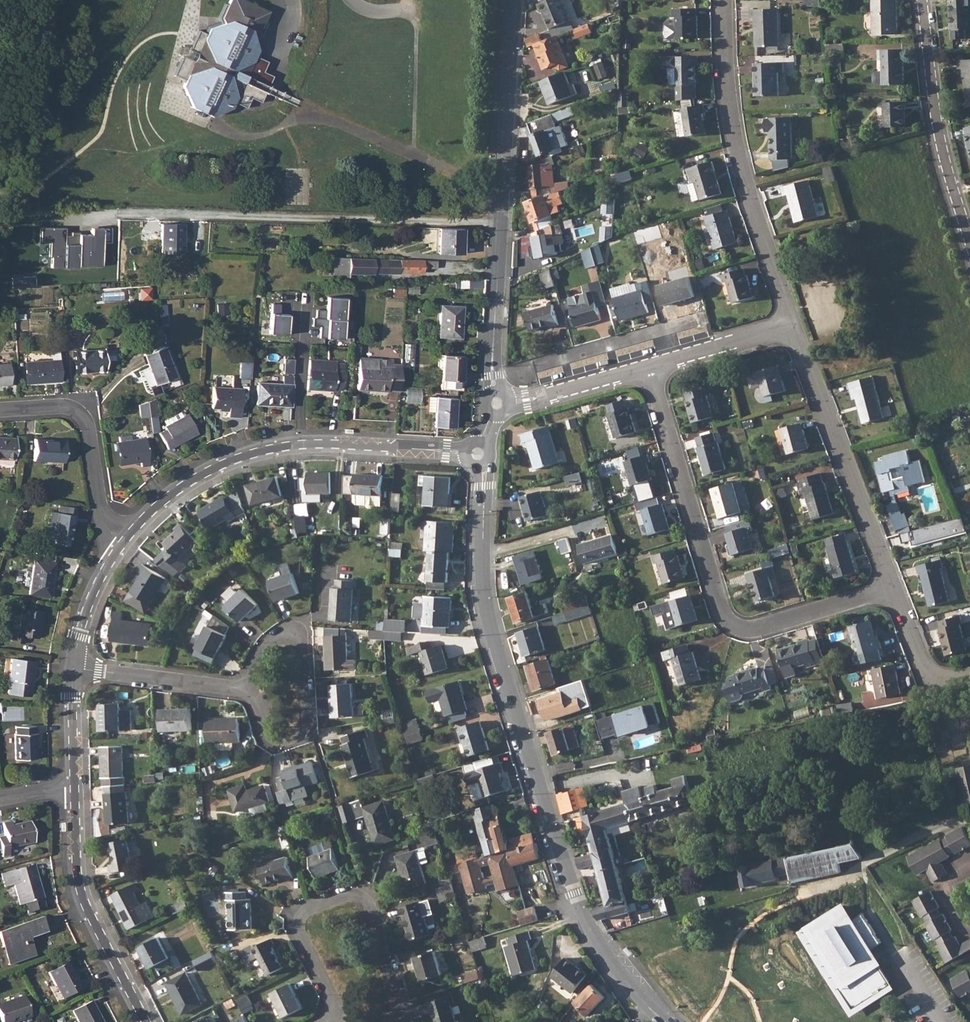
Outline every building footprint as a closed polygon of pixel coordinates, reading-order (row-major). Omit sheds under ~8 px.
[(184,57),(183,60),(180,59),(173,75),(184,80),(181,86),(189,107),(196,110),(194,114),(201,117),(202,113),(209,116),(231,108),(233,103),(242,107),(244,104),(246,105),(250,99),(259,103),(264,93),(261,92),(264,86),(267,87),(272,77),(262,72),(265,66),(262,65),(264,61),(256,58),(260,51),(255,39),(260,37),(266,23),(263,22),(267,15),(264,14),(265,11),(241,0),(229,0),(227,6),(224,4),(218,18),(219,21),(207,26),(203,33),(197,31),(190,47),(193,48),(191,51),(193,51),(189,59),(184,57)] [(538,4),(541,13),(544,12),(550,29),(571,20),(564,0),(548,0),(538,4)] [(874,35),(898,34),(896,0),(872,0),(874,35)] [(951,31),(952,31),(952,39),(966,38),(966,30),(969,30),(969,0),(949,0),(951,31)] [(695,9),(673,9),(673,17),(676,17),(677,39),(698,38),(698,16),(695,16),(695,9)] [(758,46),(768,46),(779,45),(778,9),(751,9),(751,18),(755,18),(755,28),(757,28),(758,46)] [(571,20),(550,29),(553,37),(574,29),(571,20)] [(527,39),(529,46),(535,44),(541,42),(539,34),(527,39)] [(537,47),(553,41),(556,49),(561,47),(557,36),(541,42),(535,44),(537,47)] [(553,41),(537,47),(540,55),(539,56),(544,68),(557,64),(558,68),(561,69),(569,66),(561,47),(556,49),(553,41)] [(845,43),(826,44),(827,53),(845,53),(845,43)] [(178,54),(184,57),(189,59),(193,51),(191,51),(182,47),(178,54)] [(904,50),(879,50),(879,60),(883,60),(883,72),(876,72),(873,74),(874,83),(876,85),(884,84),(884,85),(905,84),(904,50)] [(677,84),(678,100),(697,97),(696,65),(698,65),(698,56),(662,57),(663,67),(669,67),(669,84),(677,84)] [(958,60),(958,69),(963,69),(964,80),(965,80),(966,97),(968,98),(968,106),(969,106),(969,60),(958,60)] [(602,61),(595,64),(600,79),(608,76),(602,61)] [(784,62),(755,63),(756,95),(779,95),(778,72),(784,72),(784,62)] [(565,72),(540,81),(543,89),(544,89),(546,95),(545,95),(548,104),(577,93),(574,83),(570,84),(565,72)] [(261,92),(264,93),(289,104),(292,98),(267,87),(264,86),(261,92)] [(905,102),(884,103),(885,127),(906,127),(905,102)] [(703,104),(683,108),(688,136),(706,133),(703,113),(705,113),(703,104)] [(571,106),(529,123),(539,153),(550,149),(553,155),(564,151),(562,145),(567,143),(561,125),(556,126),(555,122),(574,114),(571,106)] [(770,119),(766,119),(766,131),(770,131),(771,159),(792,159),(791,117),(770,117),(770,119)] [(553,155),(529,165),(531,188),(532,188),(533,199),(560,191),(559,183),(554,183),(553,168),(549,168),(549,163),(554,163),(553,155)] [(687,169),(692,184),(696,182),(701,199),(702,200),(722,194),(712,162),(687,169)] [(830,169),(824,170),(827,180),(833,178),(830,169)] [(616,181),(616,182),(632,178),(630,170),(616,174),(616,181)] [(809,180),(782,187),(784,196),(789,195),(791,204),(793,203),(797,222),(818,216),(809,180)] [(692,184),(688,185),(694,202),(701,199),(696,182),(692,184)] [(533,199),(525,202),(532,222),(534,222),(537,231),(554,224),(551,214),(559,211),(557,205),(564,203),(560,191),(533,199)] [(708,216),(724,212),(722,204),(706,209),(708,216)] [(708,216),(705,217),(714,249),(737,242),(727,211),(724,212),(708,216)] [(602,217),(601,240),(613,236),(614,217),(602,217)] [(537,231),(533,233),(536,247),(530,248),(531,256),(537,255),(538,258),(558,254),(557,252),(562,251),(561,244),(559,236),(563,235),(559,222),(554,224),(537,231)] [(182,224),(161,224),(161,252),(182,252),(182,224)] [(437,230),(437,252),(437,253),(461,254),(462,228),(437,228),(437,230)] [(104,267),(104,230),(95,230),(95,236),(67,236),(68,229),(41,229),(41,241),(54,242),(54,266),(104,267)] [(592,247),(582,252),(587,268),(597,265),(592,247)] [(384,274),(385,259),(343,258),(342,276),(358,277),(358,273),(384,274)] [(385,259),(384,274),(399,275),(399,272),(422,273),(422,268),(423,260),(391,259),(385,259)] [(423,260),(422,268),(436,269),(437,261),(423,260)] [(562,283),(557,268),(542,273),(547,288),(562,283)] [(744,269),(722,275),(724,283),(728,282),(734,303),(754,297),(748,275),(746,275),(744,269)] [(689,277),(658,286),(663,305),(694,297),(689,277)] [(582,286),(584,294),(593,291),(598,306),(608,304),(601,280),(591,284),(582,286)] [(642,290),(613,298),(620,321),(649,313),(642,290)] [(593,291),(584,294),(569,299),(577,327),(602,319),(598,306),(593,291)] [(350,299),(329,297),(328,312),(319,311),(318,318),(348,320),(350,299)] [(282,314),(282,304),(275,304),(274,334),(291,334),(292,314),(282,314)] [(439,305),(438,336),(459,338),(462,306),(439,305)] [(553,305),(525,313),(530,331),(550,325),(550,327),(559,325),(553,305)] [(348,320),(318,318),(317,326),(323,326),(322,338),(347,340),(348,320)] [(144,354),(156,385),(175,377),(164,347),(144,354)] [(104,350),(74,352),(75,373),(105,371),(104,350)] [(50,360),(25,362),(26,384),(61,381),(59,352),(50,352),(50,360)] [(442,354),(439,389),(459,390),(462,356),(442,354)] [(358,358),(357,389),(387,390),(387,389),(399,390),(399,387),(400,365),(391,365),(392,360),(377,359),(358,358)] [(309,360),(307,389),(334,391),(334,390),(341,390),(342,372),(335,371),(336,361),(309,360)] [(0,364),(0,385),(10,384),(9,363),(0,364)] [(748,375),(751,383),(760,380),(762,385),(765,396),(785,390),(777,366),(758,371),(758,372),(748,375)] [(873,376),(849,383),(853,399),(857,398),(864,423),(884,417),(873,376)] [(175,377),(156,385),(158,392),(178,384),(175,377)] [(292,384),(257,383),(256,404),(291,406),(292,384)] [(708,386),(686,393),(688,401),(687,401),(693,423),(714,416),(708,395),(711,394),(708,386)] [(211,408),(219,409),(228,409),(228,412),(227,417),(240,418),(242,389),(213,387),(211,408)] [(422,403),(423,387),(408,387),(407,402),(422,403)] [(344,395),(343,406),(353,406),(354,396),(348,396),(344,395)] [(435,412),(434,426),(453,427),(455,398),(435,397),(428,396),(427,411),(435,412)] [(154,398),(147,401),(150,417),(157,416),(154,398)] [(625,399),(608,404),(611,412),(609,413),(616,438),(636,432),(629,407),(627,407),(625,399)] [(142,418),(150,417),(147,401),(140,403),(142,418)] [(165,429),(159,433),(167,449),(197,433),(187,414),(182,417),(179,413),(166,420),(169,424),(164,427),(165,429)] [(801,423),(781,428),(788,454),(809,448),(801,423)] [(549,426),(522,434),(524,442),(530,441),(534,457),(532,457),(536,469),(559,462),(549,426)] [(714,432),(696,437),(699,446),(697,447),(706,474),(726,468),(718,441),(716,441),(714,432)] [(14,459),(16,439),(0,438),(0,458),(14,459)] [(145,438),(115,442),(118,464),(140,461),(141,466),(149,465),(145,438)] [(34,440),(33,460),(64,461),(65,441),(34,440)] [(888,457),(889,460),(880,463),(891,493),(898,490),(902,489),(904,493),(917,488),(916,484),(917,484),(932,477),(924,456),(915,460),(910,448),(888,457)] [(648,454),(625,461),(632,484),(652,478),(647,462),(650,461),(648,454)] [(621,457),(599,465),(603,477),(625,469),(621,457)] [(330,472),(300,473),(301,497),(308,497),(308,494),(331,493),(330,472)] [(820,473),(796,480),(801,494),(805,492),(814,519),(834,513),(825,482),(823,482),(820,473)] [(355,474),(354,494),(382,496),(383,476),(355,474)] [(427,476),(426,505),(449,507),(450,499),(450,498),(451,477),(427,476)] [(278,478),(248,486),(253,503),(282,496),(278,478)] [(741,480),(734,482),(743,511),(750,508),(741,480)] [(743,511),(734,482),(712,488),(721,517),(743,511)] [(541,491),(520,496),(527,521),(548,515),(541,491)] [(404,493),(396,492),(394,510),(402,511),(404,493)] [(225,496),(200,511),(210,528),(226,519),(228,522),(237,517),(246,512),(238,493),(227,499),(225,496)] [(639,510),(642,509),(661,504),(658,496),(637,502),(639,510)] [(906,501),(896,505),(905,529),(918,524),(913,512),(911,513),(906,501)] [(661,504),(642,509),(650,534),(670,528),(662,503),(661,504)] [(51,511),(50,514),(55,515),(55,521),(57,521),(53,543),(68,545),(71,523),(74,524),(75,515),(51,511)] [(55,515),(50,514),(49,521),(47,521),(43,544),(53,545),(53,543),(57,521),(55,521),(55,515)] [(305,516),(297,517),(299,533),(307,532),(305,516)] [(961,517),(900,534),(903,543),(912,541),(913,546),(967,531),(961,517)] [(733,555),(753,549),(748,531),(753,529),(750,518),(727,525),(729,532),(727,533),(731,547),(728,548),(731,556),(733,555)] [(383,519),(382,533),(390,534),(391,519),(383,519)] [(427,521),(425,551),(430,551),(449,552),(453,553),(455,523),(427,521)] [(179,570),(181,571),(187,566),(179,558),(197,541),(180,524),(175,529),(177,531),(165,543),(168,547),(163,552),(155,559),(174,575),(179,570)] [(846,533),(825,540),(837,578),(857,572),(846,533)] [(617,553),(612,535),(579,545),(584,563),(617,553)] [(568,537),(560,540),(564,553),(572,550),(568,537)] [(674,549),(652,556),(654,563),(658,562),(664,584),(685,578),(678,555),(676,556),(674,549)] [(430,551),(428,589),(446,590),(446,582),(448,583),(449,552),(430,551)] [(520,562),(518,563),(524,583),(542,577),(534,551),(519,556),(520,562)] [(941,559),(916,566),(919,574),(921,573),(930,607),(950,601),(941,568),(943,567),(941,559)] [(34,560),(28,593),(49,597),(54,563),(34,560)] [(142,573),(131,592),(150,604),(166,578),(142,563),(138,571),(142,573)] [(772,566),(747,574),(749,583),(752,582),(757,601),(775,595),(769,576),(775,575),(772,566)] [(293,573),(270,581),(277,601),(300,593),(293,573)] [(332,598),(331,620),(351,622),(353,589),(356,589),(357,581),(337,580),(337,588),(332,588),(332,598)] [(243,589),(226,607),(240,622),(258,605),(243,589)] [(131,592),(126,600),(146,612),(150,604),(131,592)] [(528,592),(510,597),(518,622),(549,612),(546,603),(533,608),(528,592)] [(562,603),(565,612),(589,604),(586,592),(577,594),(579,599),(562,603)] [(670,602),(663,604),(671,628),(677,626),(678,626),(698,620),(690,594),(670,601),(670,602)] [(416,604),(415,618),(424,618),(424,626),(451,627),(453,598),(425,596),(425,604),(416,604)] [(565,612),(552,616),(555,624),(592,613),(589,604),(565,612)] [(12,634),(11,641),(24,643),(25,636),(38,638),(42,611),(21,608),(17,634),(12,634)] [(115,612),(111,640),(149,645),(152,625),(122,620),(123,613),(115,612)] [(213,615),(208,626),(226,635),(230,627),(213,615)] [(658,615),(658,625),(666,625),(666,615),(658,615)] [(961,616),(939,621),(942,629),(940,629),(946,655),(968,650),(960,624),(963,624),(961,616)] [(386,619),(385,631),(402,632),(405,632),(406,621),(386,619)] [(871,621),(850,627),(858,655),(882,649),(878,636),(875,636),(871,621)] [(208,626),(197,648),(216,657),(227,635),(226,635),(208,626)] [(538,627),(518,633),(525,656),(545,650),(538,627)] [(370,630),(370,638),(386,639),(385,631),(370,630)] [(402,632),(385,631),(386,639),(401,640),(402,632)] [(650,633),(646,639),(655,644),(658,638),(650,633)] [(333,636),(326,636),(327,670),(356,669),(356,661),(348,661),(347,636),(333,636)] [(800,644),(779,650),(785,670),(806,664),(807,668),(817,665),(810,642),(809,638),(799,642),(800,644)] [(817,639),(810,642),(817,665),(824,662),(817,639)] [(429,641),(408,648),(410,655),(421,652),(428,675),(449,668),(441,646),(431,649),(429,641)] [(688,645),(663,652),(666,660),(673,658),(682,686),(702,680),(693,651),(690,652),(688,645)] [(216,657),(197,648),(194,654),(213,664),(216,657)] [(28,694),(30,682),(31,669),(34,670),(35,661),(10,659),(6,692),(28,694)] [(548,660),(528,667),(536,690),(556,683),(548,660)] [(895,664),(873,669),(879,698),(901,693),(895,664)] [(771,684),(766,669),(766,666),(758,668),(758,667),(736,674),(737,674),(728,677),(728,679),(729,684),(726,685),(726,687),(729,699),(732,701),(741,698),(743,695),(742,693),(764,688),(765,691),(772,688),(771,684)] [(772,667),(766,669),(771,684),(777,683),(772,667)] [(438,689),(428,692),(431,703),(441,700),(447,716),(450,715),(464,711),(468,709),(459,681),(438,688),(438,689)] [(352,685),(332,685),(334,717),(354,716),(352,685)] [(562,692),(541,699),(547,720),(582,709),(579,699),(566,703),(562,692)] [(852,702),(837,704),(840,713),(853,711),(852,702)] [(122,730),(121,711),(121,703),(100,704),(101,731),(122,730)] [(642,705),(595,720),(601,739),(615,734),(616,738),(649,728),(642,705)] [(191,709),(161,710),(162,731),(192,729),(191,709)] [(131,710),(121,711),(122,730),(132,730),(131,710)] [(464,711),(450,715),(453,722),(467,718),(464,711)] [(207,743),(215,743),(231,742),(241,742),(240,724),(237,718),(207,720),(207,743)] [(481,721),(461,727),(469,755),(489,749),(481,721)] [(419,724),(405,729),(407,736),(421,732),(419,724)] [(15,733),(13,733),(14,759),(37,759),(35,733),(34,733),(34,726),(14,726),(15,733)] [(571,726),(552,732),(555,741),(552,742),(556,754),(578,747),(571,726)] [(365,729),(342,737),(345,744),(343,745),(353,777),(374,771),(364,738),(368,737),(365,729)] [(421,732),(407,736),(409,743),(424,739),(421,732)] [(104,778),(104,787),(124,785),(122,746),(102,747),(103,778),(104,778)] [(285,776),(279,779),(286,802),(293,800),(290,791),(319,782),(313,762),(284,771),(285,776)] [(477,770),(468,773),(471,784),(481,781),(486,796),(505,790),(500,773),(504,771),(501,762),(477,769),(477,770)] [(957,768),(966,804),(969,803),(969,765),(957,768)] [(435,774),(420,779),(422,786),(437,781),(435,774)] [(585,815),(595,852),(612,847),(607,828),(635,820),(694,801),(686,776),(673,779),(676,787),(659,792),(657,784),(648,787),(650,795),(644,797),(641,786),(625,791),(628,802),(585,815)] [(245,785),(230,790),(237,812),(270,801),(265,786),(247,791),(245,785)] [(564,792),(557,794),(562,815),(583,807),(578,789),(564,794),(564,792)] [(107,800),(106,800),(108,825),(129,823),(127,798),(125,798),(125,792),(106,793),(107,800)] [(361,799),(350,803),(356,820),(366,816),(364,807),(361,799)] [(383,801),(364,807),(366,816),(375,845),(395,839),(383,801)] [(350,803),(339,806),(344,823),(356,820),(350,803)] [(475,809),(489,856),(491,865),(495,876),(497,883),(499,891),(520,885),(516,870),(520,869),(518,864),(540,857),(536,843),(530,844),(528,834),(512,838),(514,844),(509,845),(501,820),(499,810),(496,811),(493,803),(475,809)] [(0,838),(0,847),(2,858),(10,857),(8,849),(34,843),(31,823),(13,826),(12,823),(3,824),(5,837),(0,838)] [(285,825),(279,827),(282,835),(287,833),(285,825)] [(934,883),(948,874),(943,865),(940,864),(939,862),(950,856),(949,854),(956,851),(957,853),(969,845),(969,839),(963,827),(947,836),(948,838),(942,841),(941,839),(908,857),(918,874),(929,868),(930,870),(929,873),(933,880),(934,883)] [(436,828),(421,833),(423,840),(438,835),(436,828)] [(533,833),(528,834),(530,844),(536,843),(533,833)] [(438,835),(423,840),(425,847),(440,842),(438,835)] [(127,839),(110,843),(115,864),(111,865),(112,873),(134,868),(127,839)] [(326,851),(311,857),(309,857),(316,877),(340,868),(330,841),(323,843),(324,845),(326,851)] [(784,857),(739,867),(741,876),(743,886),(755,884),(755,882),(778,878),(777,876),(791,873),(794,885),(843,874),(841,862),(864,857),(855,844),(855,842),(840,845),(784,857)] [(324,845),(309,851),(311,857),(326,851),(324,845)] [(595,852),(576,858),(580,869),(598,863),(609,902),(609,903),(610,904),(627,899),(617,865),(612,847),(595,852)] [(417,850),(396,856),(406,890),(427,883),(417,850)] [(462,873),(464,877),(468,891),(468,894),(488,888),(488,886),(497,883),(495,876),(485,879),(482,867),(491,865),(489,856),(479,858),(477,851),(458,857),(460,864),(462,873)] [(287,857),(260,866),(265,883),(284,877),(285,880),(293,877),(287,857)] [(647,857),(639,859),(651,898),(653,897),(659,896),(647,857)] [(460,864),(448,867),(450,876),(462,873),(460,864)] [(25,904),(28,914),(44,908),(42,899),(33,866),(2,874),(5,888),(14,885),(20,905),(25,904)] [(739,867),(730,869),(732,877),(741,876),(739,867)] [(148,919),(141,905),(134,893),(138,891),(135,884),(131,886),(130,886),(113,895),(116,901),(115,901),(130,929),(148,919)] [(453,884),(437,888),(440,896),(455,891),(453,884)] [(245,892),(228,892),(228,899),(230,900),(230,929),(251,929),(250,899),(245,899),(245,892)] [(931,892),(914,901),(923,917),(925,916),(928,922),(926,924),(936,940),(937,939),(941,945),(939,946),(948,962),(969,950),(969,941),(964,944),(964,946),(962,947),(956,937),(954,938),(951,931),(953,930),(944,914),(942,915),(938,909),(940,907),(931,892)] [(596,908),(594,908),(601,919),(630,912),(628,904),(627,899),(610,904),(609,903),(595,907),(596,908)] [(185,900),(172,907),(176,913),(189,906),(185,900)] [(147,902),(141,905),(148,919),(154,916),(147,902)] [(420,902),(400,907),(410,941),(431,935),(420,902)] [(536,905),(519,911),(524,925),(541,920),(536,905)] [(842,910),(809,931),(846,988),(840,992),(853,1012),(891,988),(878,968),(879,967),(870,953),(881,946),(862,917),(851,924),(842,910)] [(41,918),(24,924),(29,938),(47,932),(41,918)] [(24,924),(1,932),(12,963),(35,955),(29,938),(24,924)] [(510,945),(506,947),(515,975),(537,968),(529,940),(532,939),(530,931),(508,938),(510,945)] [(1,932),(0,932),(0,944),(7,965),(12,963),(1,932)] [(485,937),(470,941),(473,949),(487,945),(485,937)] [(139,948),(150,968),(168,959),(158,938),(139,948)] [(252,945),(240,951),(247,963),(258,957),(268,975),(283,967),(273,947),(275,947),(271,939),(254,948),(252,945)] [(436,952),(415,958),(422,981),(443,975),(436,952)] [(566,958),(552,976),(574,992),(588,975),(566,958)] [(168,959),(150,968),(155,977),(161,974),(159,970),(171,963),(168,959)] [(69,962),(49,972),(62,999),(84,987),(81,980),(79,981),(69,962)] [(479,971),(463,976),(465,984),(482,979),(479,971)] [(953,980),(962,996),(969,992),(969,973),(969,971),(953,980)] [(186,973),(166,983),(182,1014),(202,1003),(186,973)] [(290,984),(273,993),(285,1017),(303,1008),(290,984)] [(593,985),(576,1002),(589,1015),(606,997),(593,985)] [(248,995),(237,1000),(242,1009),(253,1004),(248,995)] [(429,1003),(431,1011),(434,1011),(438,1021),(457,1021),(452,1005),(456,1004),(453,996),(429,1003)] [(0,1006),(0,1019),(1,1021),(14,1021),(31,1016),(24,997),(0,1006)] [(72,1011),(78,1021),(102,1021),(91,1001),(72,1011)] [(537,1021),(560,1021),(561,1021),(544,1011),(537,1021)]
